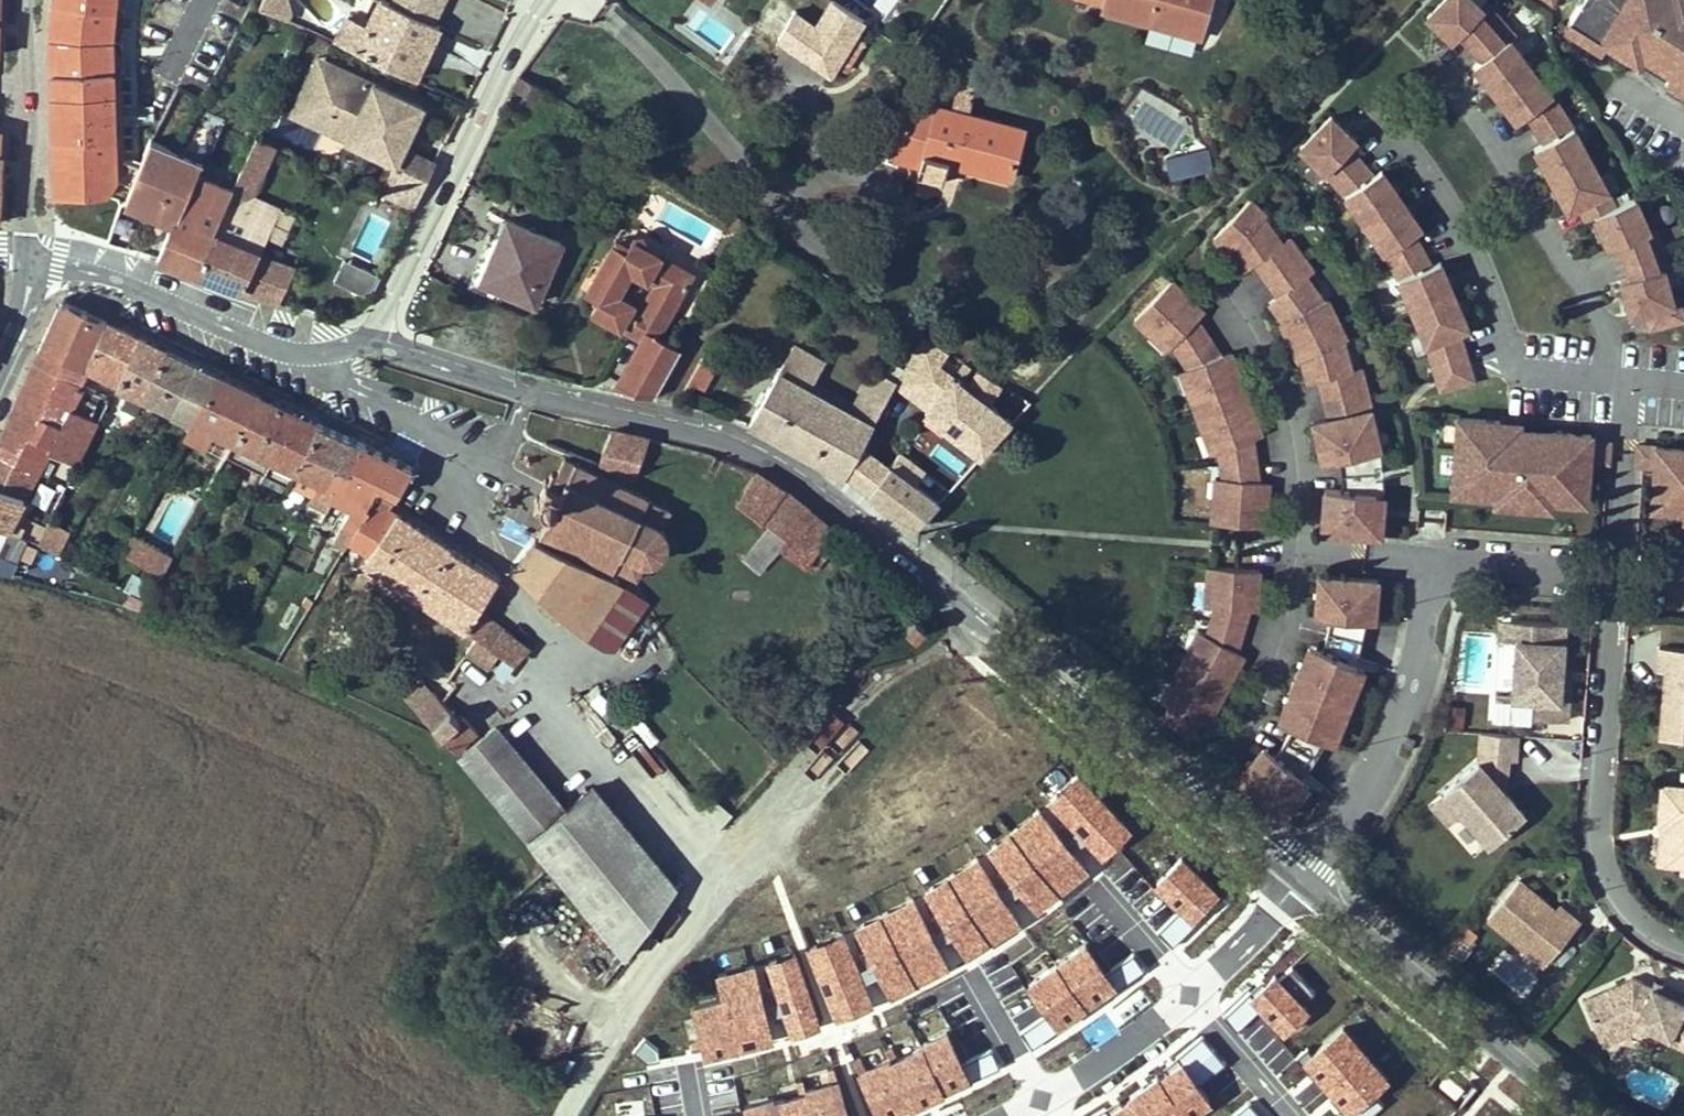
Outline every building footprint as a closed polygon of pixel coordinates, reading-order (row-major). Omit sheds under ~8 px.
[(267,10),(287,15),(290,0),(270,0),(267,10)] [(422,44),(430,48),(440,26),(384,0),(381,0),(368,27),(348,18),(337,42),(408,75),(422,44)] [(830,74),(836,65),(853,37),(875,0),(833,0),(817,27),(797,14),(799,12),(782,0),(722,0),(734,9),(830,74)] [(1203,25),(1209,0),(1092,0),(1105,4),(1104,9),(1149,21),(1152,10),(1203,25)] [(1474,0),(1442,0),(1427,15),(1452,41),(1458,35),(1480,59),(1473,64),(1517,121),(1526,114),(1544,142),(1534,147),(1551,178),(1568,210),(1579,205),(1585,220),(1594,216),(1609,249),(1617,245),(1622,261),(1628,276),(1620,278),(1630,315),(1645,310),(1650,327),(1683,318),(1679,299),(1673,301),(1663,268),(1669,266),(1662,246),(1655,227),(1649,229),(1634,197),(1615,205),(1607,189),(1590,157),(1573,126),(1552,94),(1530,65),(1510,38),(1515,34),(1487,3),(1483,8),(1474,0)] [(1574,10),(1580,1),(1579,0),(1558,0),(1574,10)] [(1580,1),(1574,10),(1568,20),(1638,63),(1642,55),(1670,72),(1665,80),(1683,91),(1683,3),(1679,0),(1579,0),(1580,1)] [(1203,25),(1152,10),(1149,21),(1200,36),(1203,25)] [(845,71),(863,42),(853,37),(836,65),(845,71)] [(415,79),(430,48),(422,44),(408,75),(415,79)] [(332,71),(336,62),(314,53),(310,61),(332,71)] [(414,115),(420,101),(336,62),(332,71),(310,61),(294,99),(325,114),(331,103),(354,114),(344,137),(393,158),(378,191),(415,207),(439,159),(406,145),(419,117),(414,115)] [(960,83),(952,110),(968,114),(976,88),(960,83)] [(325,114),(294,99),(288,111),(344,137),(354,114),(331,103),(325,114)] [(949,161),(1010,178),(1023,129),(968,114),(952,110),(910,99),(894,158),(921,165),(917,175),(943,182),(949,161)] [(419,117),(426,103),(420,101),(414,115),(419,117)] [(1357,140),(1331,115),(1300,147),(1326,173),(1335,183),(1365,224),(1385,253),(1391,266),(1398,278),(1412,311),(1426,344),(1435,374),(1440,390),(1473,379),(1468,363),(1458,330),(1467,327),(1453,293),(1440,261),(1430,264),(1422,249),(1413,234),(1421,228),(1402,199),(1381,169),(1373,174),(1362,161),(1350,147),(1357,140)] [(616,135),(608,149),(616,156),(625,141),(616,135)] [(175,148),(151,139),(126,203),(175,221),(159,255),(197,271),(233,191),(197,176),(203,161),(175,148)] [(616,156),(631,165),(639,151),(633,146),(625,141),(616,156)] [(1198,149),(1167,152),(1169,174),(1200,171),(1198,149)] [(197,271),(280,302),(294,271),(259,255),(282,209),(246,193),(253,177),(241,172),(233,191),(197,271)] [(1343,507),(1323,509),(1321,530),(1381,534),(1382,515),(1374,514),(1376,491),(1384,492),(1381,449),(1373,450),(1368,429),(1379,426),(1371,407),(1366,386),(1360,366),(1351,368),(1343,340),(1346,338),(1337,318),(1327,298),(1324,300),(1306,276),(1314,270),(1301,253),(1288,236),(1281,241),(1263,217),(1266,214),(1250,199),(1213,237),(1229,253),(1232,250),(1245,269),(1254,262),(1261,258),(1272,274),(1284,290),(1277,295),(1269,301),(1282,320),(1279,322),(1289,341),(1299,361),(1301,359),(1308,382),(1318,379),(1326,377),(1331,396),(1337,415),(1329,417),(1313,420),(1320,452),(1333,449),(1335,459),(1339,458),(1342,489),(1343,507)] [(562,242),(508,220),(482,280),(536,302),(562,242)] [(626,250),(614,243),(599,269),(605,272),(599,283),(593,280),(586,292),(599,299),(592,311),(642,339),(613,389),(654,397),(681,348),(657,335),(670,310),(677,297),(678,298),(692,273),(644,246),(646,241),(642,234),(634,235),(628,246),(626,250)] [(614,243),(626,250),(628,246),(616,239),(614,243)] [(1261,258),(1254,262),(1266,278),(1277,295),(1284,290),(1272,274),(1261,258)] [(349,262),(341,280),(374,293),(380,274),(349,262)] [(599,283),(605,272),(599,269),(593,280),(599,283)] [(1189,311),(1196,304),(1171,280),(1134,319),(1149,334),(1155,328),(1172,344),(1180,356),(1187,367),(1196,389),(1187,391),(1196,412),(1203,432),(1210,429),(1219,450),(1221,464),(1223,477),(1221,500),(1212,500),(1211,522),(1265,526),(1268,491),(1257,490),(1258,480),(1255,459),(1252,437),(1248,428),(1258,424),(1246,393),(1234,361),(1224,364),(1220,354),(1208,336),(1197,319),(1189,311)] [(89,441),(100,420),(90,416),(102,392),(86,384),(78,380),(107,320),(63,300),(31,371),(59,385),(45,412),(70,424),(67,430),(89,441)] [(1204,311),(1196,304),(1189,311),(1197,319),(1204,311)] [(543,321),(548,310),(537,306),(533,316),(543,321)] [(107,320),(78,380),(86,384),(93,369),(119,381),(118,384),(131,389),(123,406),(137,413),(145,396),(166,350),(107,320)] [(895,384),(983,453),(1014,419),(942,362),(950,351),(922,334),(904,368),(897,381),(895,384)] [(869,431),(873,424),(850,411),(809,389),(824,361),(793,345),(750,423),(845,476),(869,431)] [(216,374),(166,350),(145,396),(193,419),(216,374)] [(1234,361),(1230,351),(1220,354),(1224,364),(1234,361)] [(701,358),(697,365),(708,371),(712,364),(701,358)] [(904,368),(893,362),(886,374),(897,381),(904,368)] [(970,368),(963,364),(957,371),(965,376),(970,368)] [(682,393),(688,396),(693,386),(702,390),(711,372),(708,371),(697,365),(682,393)] [(895,384),(897,381),(886,374),(874,367),(850,411),(873,424),(895,384)] [(0,437),(0,451),(40,470),(69,483),(89,441),(67,430),(70,424),(45,412),(59,385),(31,371),(0,437)] [(186,434),(226,454),(258,394),(216,374),(193,419),(186,434)] [(1331,396),(1326,377),(1318,379),(1324,398),(1329,417),(1337,415),(1331,396)] [(361,441),(258,394),(226,454),(291,486),(298,474),(320,485),(327,488),(338,465),(349,470),(361,441)] [(1495,468),(1499,420),(1458,417),(1452,492),(1495,496),(1521,497),(1520,505),(1551,508),(1552,500),(1568,501),(1570,481),(1587,482),(1588,466),(1588,460),(1590,440),(1590,434),(1515,428),(1513,461),(1538,463),(1537,471),(1495,468)] [(580,457),(600,466),(611,431),(556,419),(545,443),(580,457)] [(1516,421),(1499,420),(1495,468),(1537,471),(1538,463),(1513,461),(1515,428),(1516,421)] [(1262,434),(1258,424),(1248,428),(1252,437),(1262,434)] [(611,431),(600,466),(638,476),(650,439),(611,431)] [(870,450),(878,437),(869,431),(845,476),(911,526),(935,500),(870,450)] [(1609,442),(1590,440),(1588,460),(1608,461),(1609,442)] [(314,497),(310,505),(326,512),(336,496),(355,502),(333,541),(346,546),(350,540),(379,484),(398,493),(412,467),(361,441),(349,470),(338,465),(327,488),(320,485),(314,497)] [(1654,465),(1656,446),(1637,444),(1635,463),(1654,465)] [(1656,446),(1654,465),(1653,491),(1669,492),(1668,508),(1683,510),(1683,448),(1656,446)] [(1320,452),(1323,462),(1335,459),(1333,449),(1320,452)] [(40,470),(0,451),(0,487),(25,497),(40,470)] [(565,456),(556,473),(566,479),(575,461),(565,456)] [(599,472),(580,464),(580,457),(576,462),(575,461),(566,479),(556,473),(552,472),(548,478),(546,478),(547,476),(546,476),(543,475),(541,477),(539,480),(539,482),(541,485),(544,486),(540,495),(537,494),(534,500),(537,502),(534,509),(548,516),(539,534),(541,534),(541,536),(543,537),(544,536),(563,546),(564,547),(565,548),(566,547),(586,556),(586,558),(588,559),(589,558),(609,567),(609,569),(610,570),(612,569),(612,568),(616,568),(627,575),(627,576),(629,577),(631,576),(636,578),(646,562),(654,559),(659,556),(661,557),(663,556),(663,554),(668,543),(669,542),(669,540),(667,539),(663,529),(663,525),(662,523),(669,509),(648,499),(649,496),(647,494),(646,493),(643,494),(625,485),(625,483),(624,482),(622,482),(621,483),(602,474),(602,473),(601,471),(599,472)] [(763,519),(770,524),(789,538),(810,511),(797,500),(776,485),(755,472),(736,500),(762,520),(763,519)] [(320,485),(298,474),(291,486),(314,497),(320,485)] [(1268,491),(1269,481),(1258,480),(1257,490),(1268,491)] [(1585,502),(1587,482),(1570,481),(1568,501),(1585,502)] [(364,563),(417,599),(451,548),(389,507),(398,493),(379,484),(350,540),(370,554),(364,563)] [(9,528),(25,497),(0,487),(0,525),(9,528)] [(1342,489),(1324,488),(1323,509),(1343,507),(1342,489)] [(1669,492),(1653,491),(1651,507),(1668,508),(1669,492)] [(770,524),(752,546),(770,560),(781,547),(807,564),(834,530),(810,511),(789,538),(770,524)] [(72,532),(50,520),(40,540),(39,542),(60,555),(72,532)] [(11,572),(27,535),(21,533),(9,528),(0,525),(0,569),(11,572)] [(30,528),(24,525),(21,533),(27,535),(30,528)] [(164,575),(173,558),(132,536),(123,553),(164,575)] [(563,615),(587,631),(618,586),(620,583),(590,565),(558,549),(535,539),(513,569),(560,618),(563,615)] [(762,569),(770,560),(752,546),(745,556),(762,569)] [(477,612),(498,579),(451,548),(417,599),(476,638),(499,653),(515,664),(530,648),(488,616),(487,618),(477,612)] [(1199,720),(1207,705),(1214,709),(1225,689),(1236,669),(1229,665),(1236,650),(1242,630),(1248,609),(1249,593),(1257,593),(1259,570),(1208,566),(1206,583),(1204,606),(1215,606),(1210,620),(1207,634),(1198,630),(1187,650),(1172,680),(1161,700),(1170,705),(1160,716),(1186,737),(1199,720)] [(1377,578),(1318,574),(1316,605),(1328,607),(1327,617),(1330,617),(1327,634),(1323,650),(1320,649),(1316,659),(1304,654),(1293,683),(1281,711),(1293,716),(1289,726),(1292,727),(1283,741),(1275,756),(1272,754),(1266,762),(1256,754),(1236,778),(1282,816),(1295,801),(1288,796),(1303,778),(1314,759),(1325,740),(1333,720),(1341,723),(1348,705),(1355,687),(1347,684),(1356,663),(1361,642),(1366,620),(1367,598),(1376,599),(1377,578)] [(157,587),(136,576),(127,591),(147,602),(149,603),(157,587)] [(644,606),(618,586),(587,631),(614,650),(644,606)] [(1256,610),(1257,593),(1249,593),(1248,609),(1256,610)] [(310,607),(314,600),(307,596),(303,603),(310,607)] [(1378,621),(1380,599),(1376,599),(1367,598),(1366,620),(1378,621)] [(1328,607),(1316,605),(1314,616),(1327,617),(1328,607)] [(201,614),(187,607),(182,618),(196,625),(201,614)] [(1519,636),(1521,616),(1503,615),(1502,635),(1519,636)] [(1567,620),(1521,616),(1519,636),(1514,693),(1496,691),(1495,711),(1568,717),(1570,697),(1561,696),(1563,667),(1567,620)] [(916,636),(924,627),(915,619),(907,628),(916,636)] [(466,653),(489,667),(499,653),(476,638),(466,653)] [(1316,659),(1320,649),(1308,644),(1304,654),(1316,659)] [(1662,644),(1660,667),(1668,668),(1663,735),(1683,737),(1683,646),(1662,644)] [(1236,669),(1244,654),(1236,650),(1229,665),(1236,669)] [(1359,688),(1367,668),(1356,663),(1347,684),(1355,687),(1359,688)] [(1570,697),(1572,668),(1563,667),(1561,696),(1570,697)] [(442,737),(459,719),(422,679),(411,690),(406,684),(398,691),(442,737)] [(1449,701),(1446,725),(1463,726),(1465,703),(1449,701)] [(620,711),(632,724),(639,718),(628,705),(620,711)] [(1214,709),(1207,705),(1199,720),(1207,724),(1214,709)] [(1281,711),(1278,721),(1289,726),(1293,716),(1281,711)] [(456,752),(477,731),(463,715),(459,719),(442,737),(456,752)] [(623,717),(612,727),(661,783),(672,773),(623,717)] [(1325,740),(1336,745),(1345,724),(1341,723),(1333,720),(1325,740)] [(566,809),(496,726),(460,757),(624,959),(676,886),(594,786),(566,809)] [(1272,754),(1263,746),(1256,754),(1266,762),(1272,754)] [(1490,844),(1525,814),(1479,761),(1444,791),(1461,811),(1490,844)] [(1298,803),(1312,786),(1303,778),(1288,796),(1295,801),(1298,803)] [(1661,782),(1658,823),(1667,823),(1664,862),(1681,863),(1683,863),(1683,784),(1661,782)] [(1461,811),(1444,791),(1431,802),(1448,822),(1461,811)] [(731,813),(713,796),(702,807),(719,827),(731,813)] [(1658,823),(1655,861),(1664,862),(1667,823),(1658,823)] [(1560,914),(1518,878),(1486,917),(1543,965),(1579,921),(1565,909),(1560,914)] [(1508,957),(1494,972),(1518,993),(1532,978),(1508,957)] [(1052,976),(1039,987),(1054,1006),(1067,996),(1052,976)] [(1598,1036),(1631,1021),(1670,1038),(1669,1041),(1683,1048),(1683,1001),(1652,987),(1632,978),(1582,1000),(1598,1036)] [(1652,987),(1683,1001),(1683,994),(1655,981),(1652,987)] [(1670,1038),(1631,1021),(1598,1036),(1602,1045),(1632,1032),(1666,1048),(1669,1041),(1670,1038)]
